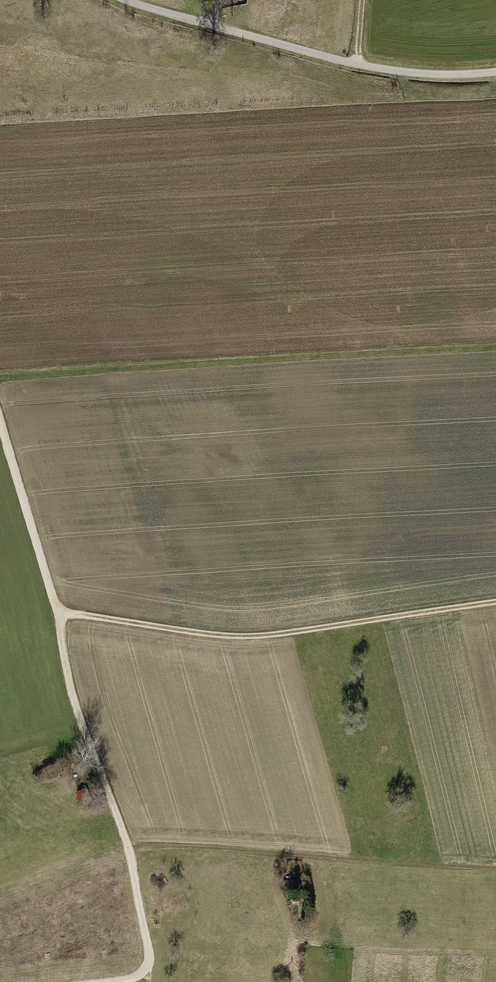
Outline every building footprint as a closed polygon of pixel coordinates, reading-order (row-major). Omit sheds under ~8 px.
[(79,803),(90,798),(87,790),(76,795),(79,803)]
